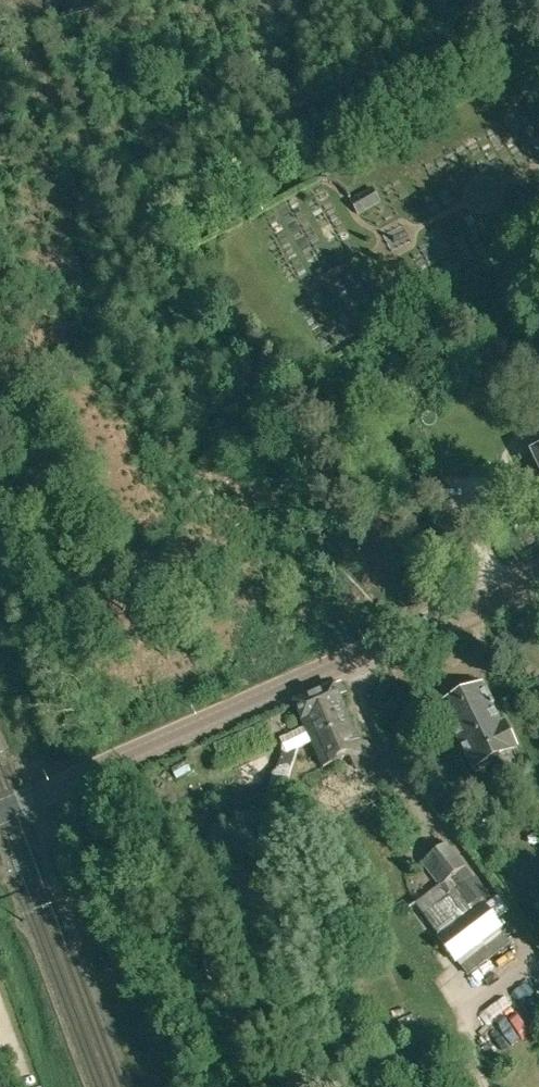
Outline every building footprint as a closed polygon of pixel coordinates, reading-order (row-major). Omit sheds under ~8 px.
[(351,199),(359,214),(381,202),(373,187),(351,199)] [(461,694),(493,758),(517,746),(505,722),(501,723),(492,706),(494,705),(483,683),(461,694)] [(350,757),(357,771),(379,760),(369,743),(357,738),(334,685),(295,702),(319,755),(325,768),(350,757)] [(451,723),(473,768),(493,758),(461,694),(439,705),(448,724),(451,723)] [(269,776),(264,790),(283,796),(296,756),(282,751),(278,765),(269,776)] [(178,817),(172,821),(178,832),(185,828),(178,817)] [(422,913),(458,962),(502,929),(465,880),(470,876),(463,867),(465,866),(447,842),(421,862),(440,886),(440,885),(441,886),(418,904),(424,912),(422,913)] [(517,980),(531,974),(526,962),(512,968),(517,980)]
